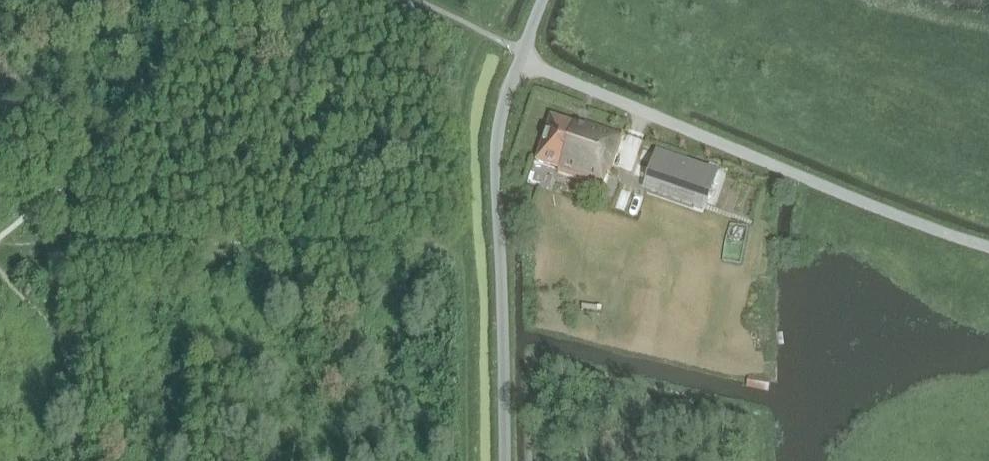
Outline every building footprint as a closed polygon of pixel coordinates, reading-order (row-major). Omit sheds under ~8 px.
[(609,173),(622,135),(574,120),(573,124),(550,117),(535,162),(558,170),(557,173),(602,187),(607,172),(609,173)] [(659,151),(649,179),(674,188),(680,171),(711,182),(715,171),(659,151)]
